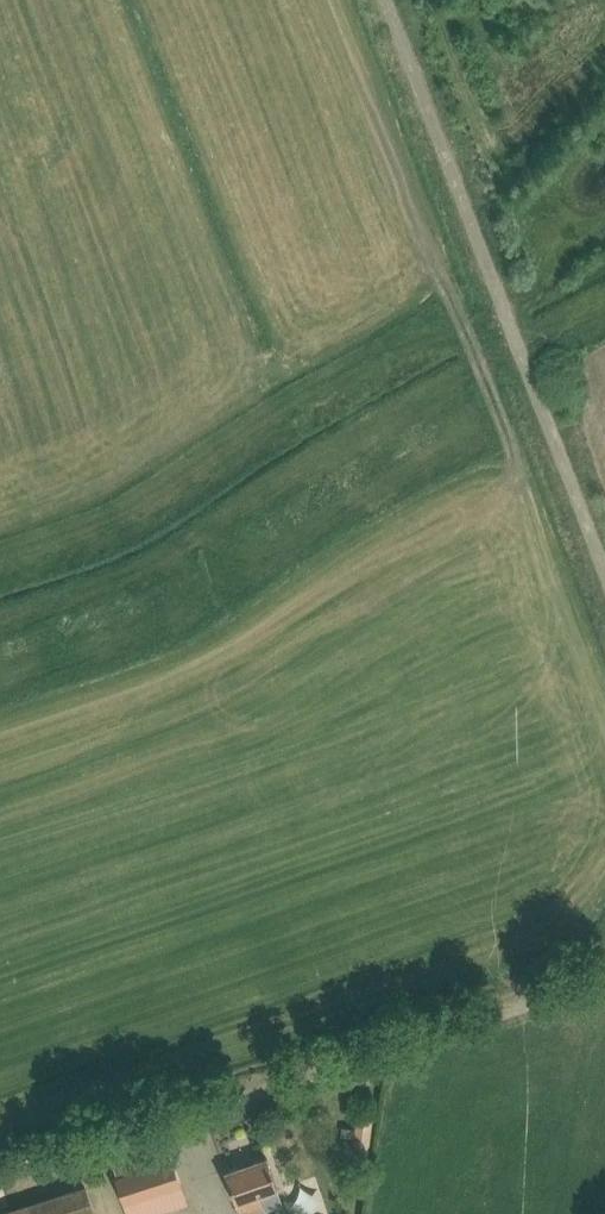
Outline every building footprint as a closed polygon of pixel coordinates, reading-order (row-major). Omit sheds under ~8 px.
[(369,1160),(374,1119),(359,1116),(353,1157),(369,1160)] [(342,1128),(341,1138),(354,1139),(355,1129),(342,1128)] [(109,1153),(129,1213),(157,1213),(171,1209),(172,1213),(189,1213),(186,1205),(171,1158),(164,1135),(109,1153)] [(275,1179),(267,1157),(225,1171),(233,1194),(240,1213),(250,1213),(266,1209),(260,1192),(277,1187),(275,1179)] [(92,1209),(85,1186),(0,1213),(93,1213),(94,1213),(92,1209)]
